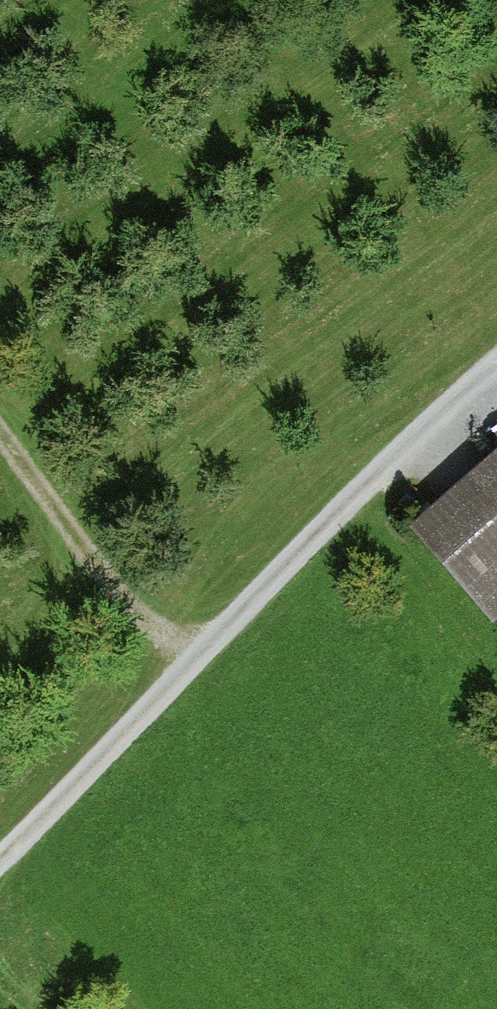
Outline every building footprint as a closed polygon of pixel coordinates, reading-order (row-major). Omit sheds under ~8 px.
[(426,537),(496,616),(496,473),(426,537)]
